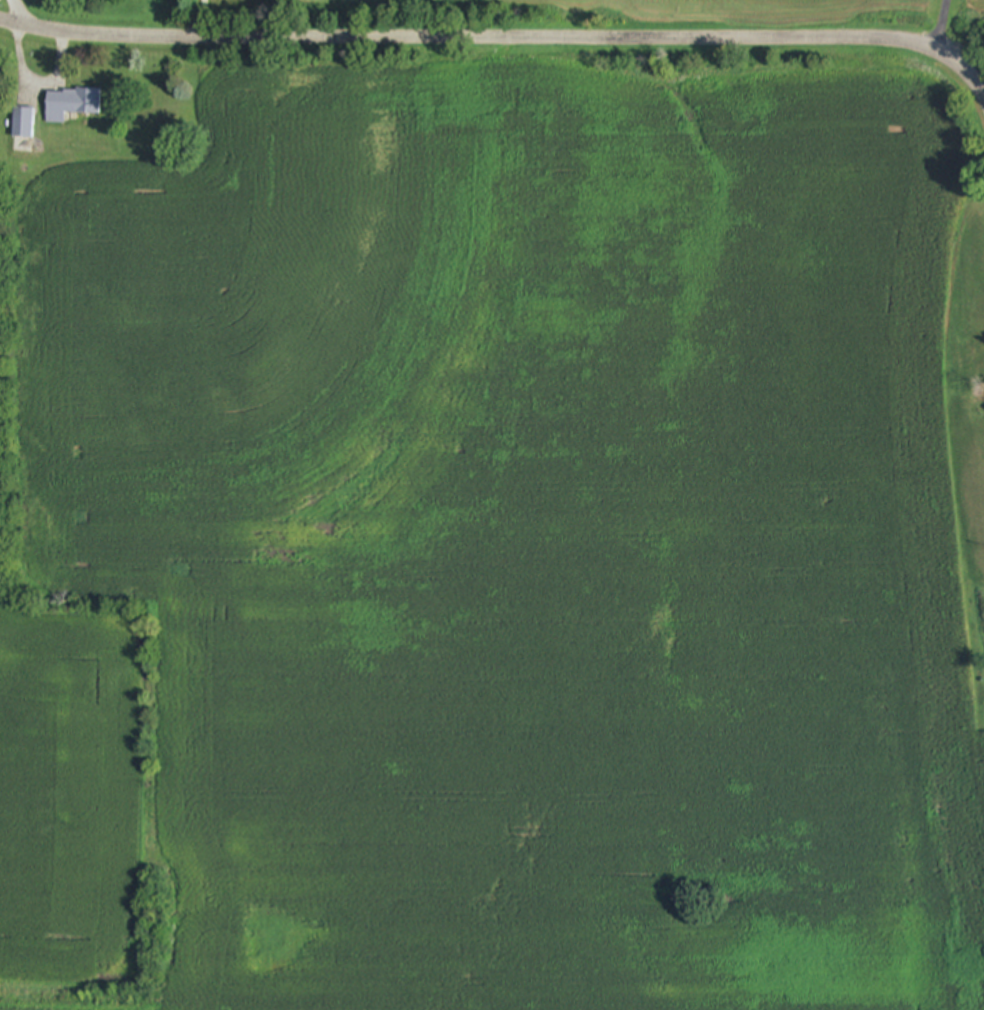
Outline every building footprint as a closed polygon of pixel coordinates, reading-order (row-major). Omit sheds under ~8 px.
[(100,91),(47,90),(46,122),(99,123),(100,91)] [(13,139),(33,139),(33,109),(13,109),(13,139)]
